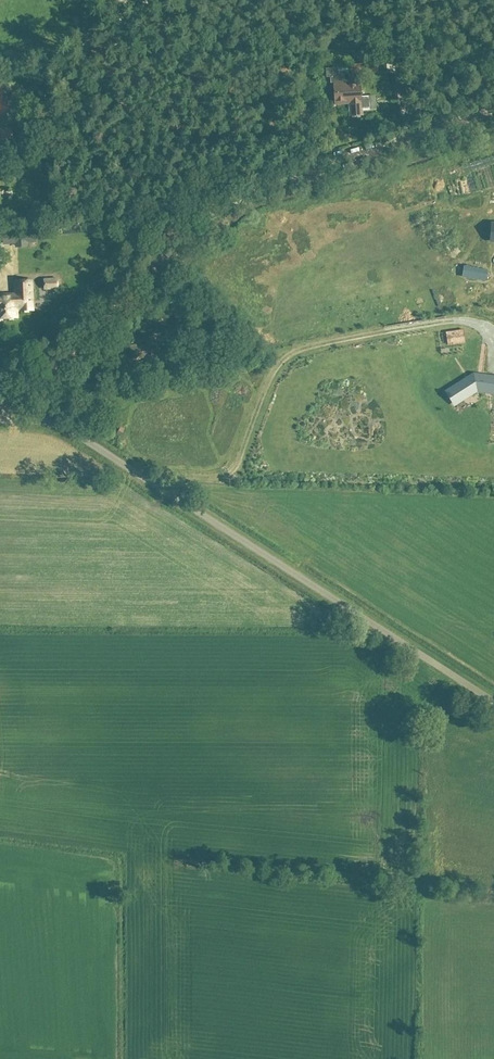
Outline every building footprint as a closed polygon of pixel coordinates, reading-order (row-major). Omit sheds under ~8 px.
[(381,57),(381,55),(380,42),(370,42),(371,58),(378,57),(381,57)] [(351,71),(352,75),(379,73),(378,63),(372,63),(351,64),(351,71)] [(335,104),(349,103),(349,116),(363,115),(362,109),(370,108),(369,99),(362,100),(361,80),(353,80),(349,81),(345,81),(334,82),(334,83),(335,104)] [(17,131),(5,132),(6,143),(18,142),(17,131)] [(465,266),(463,274),(468,275),(467,277),(477,279),(478,278),(486,279),(487,269),(465,266)] [(44,290),(59,289),(57,278),(44,279),(44,290)] [(26,310),(32,309),(31,280),(15,281),(16,295),(1,296),(1,297),(0,297),(0,322),(2,321),(2,320),(2,318),(16,317),(15,310),(26,310)] [(160,354),(156,336),(141,339),(143,347),(137,348),(136,345),(130,346),(133,359),(148,356),(150,362),(158,360),(157,354),(160,354)] [(449,394),(455,404),(477,389),(493,392),(493,377),(481,375),(474,374),(466,379),(456,386),(458,389),(449,394)]
